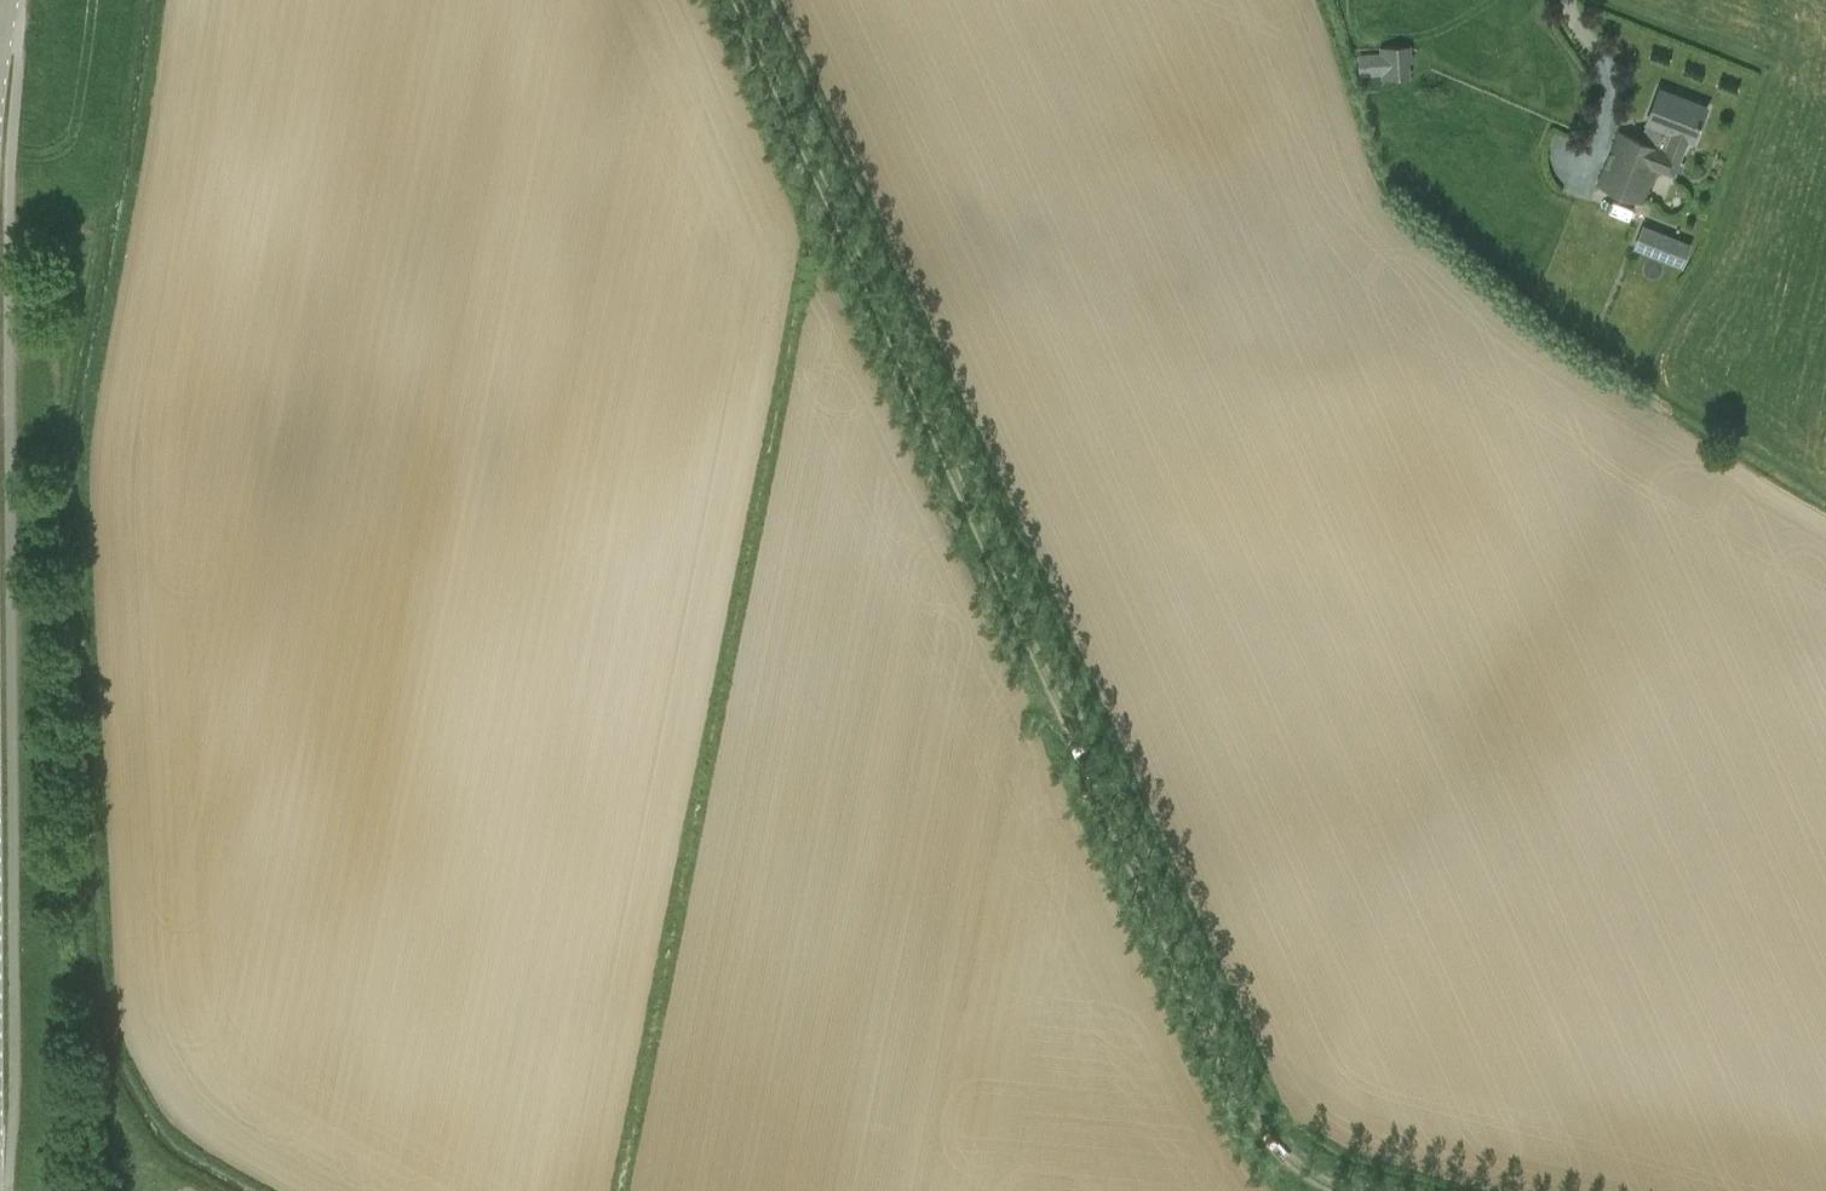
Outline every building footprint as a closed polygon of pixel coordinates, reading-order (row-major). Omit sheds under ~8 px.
[(1360,74),(1413,75),(1413,47),(1360,46),(1360,74)] [(1674,175),(1689,139),(1695,141),(1708,107),(1660,89),(1647,123),(1671,132),(1665,150),(1618,130),(1596,185),(1644,203),(1656,167),(1674,175)] [(1638,243),(1684,260),(1691,241),(1645,224),(1638,243)]
